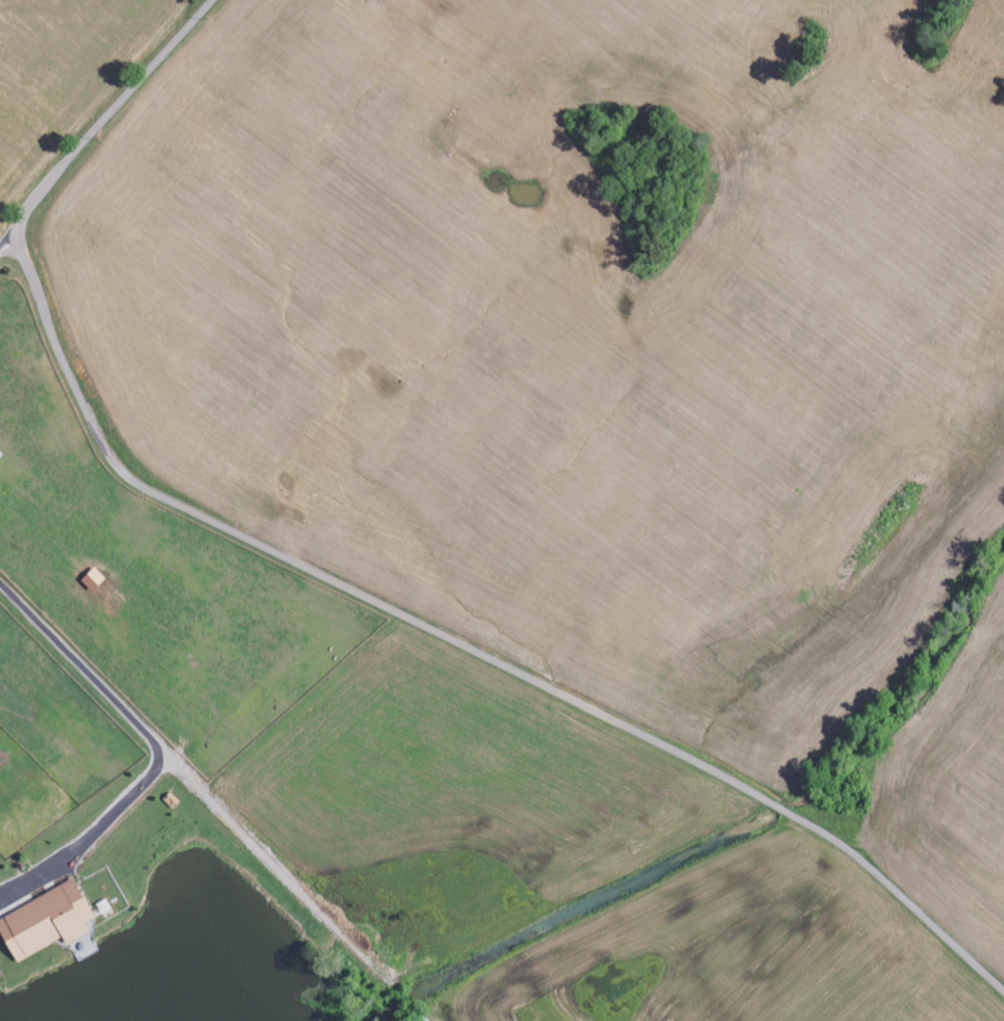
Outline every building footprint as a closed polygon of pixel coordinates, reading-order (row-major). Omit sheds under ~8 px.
[(63,938),(67,945),(91,933),(86,924),(96,919),(75,879),(0,918),(0,932),(16,963),(63,938)]
